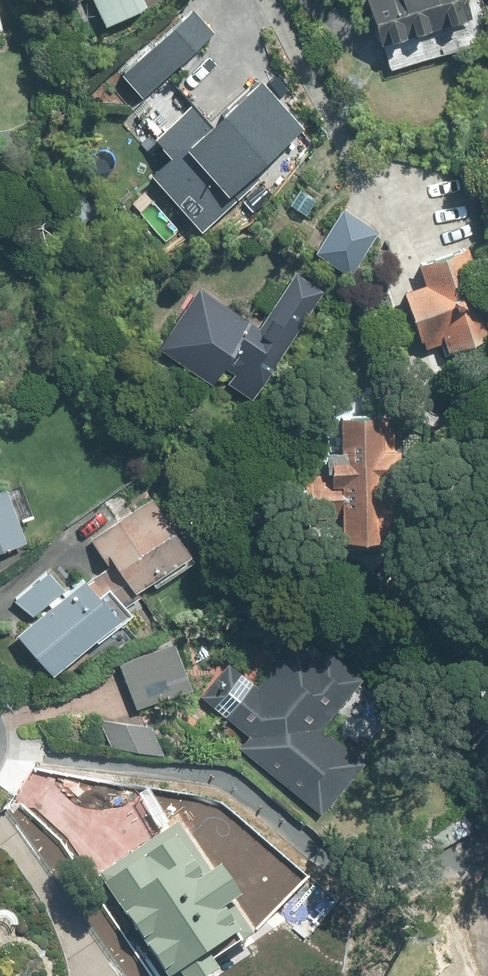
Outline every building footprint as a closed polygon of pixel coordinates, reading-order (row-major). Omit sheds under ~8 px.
[(105,23),(145,4),(143,0),(94,0),(105,23)] [(465,11),(462,0),(363,0),(374,38),(465,11)] [(177,144),(234,192),(269,151),(260,142),(274,125),(284,133),(299,115),(229,56),(219,68),(205,57),(194,70),(207,81),(194,97),(177,83),(153,112),(182,137),(177,144)] [(346,273),(375,228),(340,204),(310,248),(346,273)] [(463,241),(414,258),(420,279),(399,287),(415,336),(418,335),(422,344),(440,338),(442,347),(448,345),(451,353),(487,340),(487,316),(463,241)] [(258,387),(322,288),(291,268),(255,322),(194,282),(153,345),(206,380),(218,362),(258,387)] [(390,469),(390,413),(376,413),(376,409),(333,408),(333,443),(319,443),(319,467),(297,467),(296,511),(332,511),(332,531),(375,531),(375,522),(380,523),(386,516),(386,504),(380,498),(376,498),(376,469),(390,469)] [(20,539),(0,486),(0,547),(20,539)] [(105,563),(82,580),(110,610),(132,595),(126,587),(183,547),(147,495),(87,536),(105,563)] [(110,610),(82,580),(74,571),(58,585),(43,568),(11,599),(28,613),(10,630),(47,669),(110,610)] [(202,624),(190,626),(192,636),(204,634),(202,624)] [(130,706),(185,684),(166,639),(112,660),(130,706)] [(301,650),(290,641),(253,686),(225,663),(197,698),(245,736),(235,749),(317,815),(360,761),(317,726),(358,677),(319,646),(316,650),(307,643),(301,650)] [(146,722),(96,718),(108,745),(157,752),(146,722)] [(172,823),(97,872),(119,905),(121,904),(127,912),(132,909),(175,975),(201,975),(210,970),(205,963),(247,935),(224,901),(231,896),(212,868),(205,872),(172,823)]
